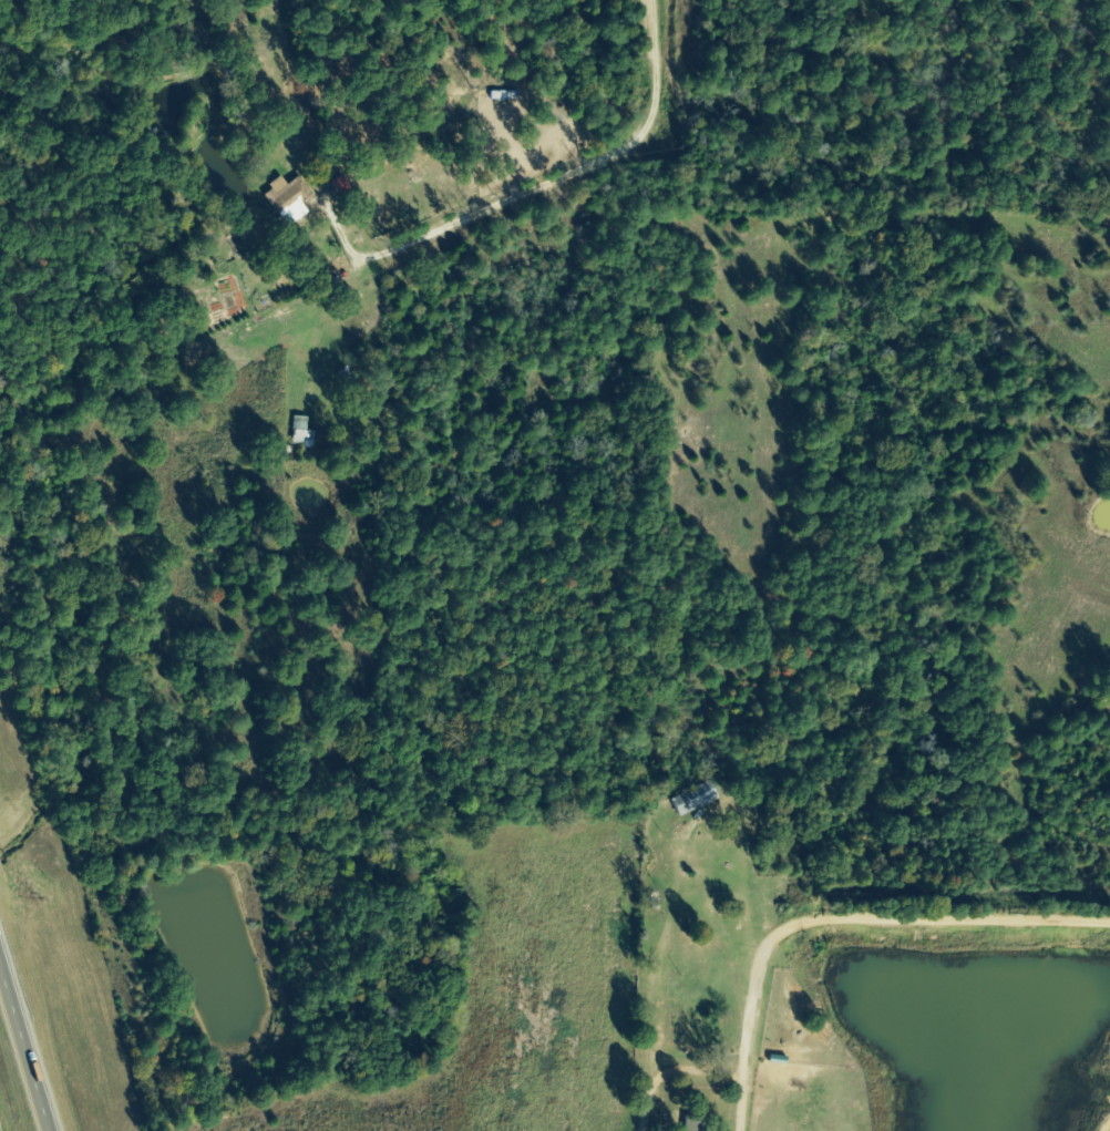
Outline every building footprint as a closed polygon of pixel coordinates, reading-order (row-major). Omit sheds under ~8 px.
[(298,176),(285,185),(279,177),(264,187),(283,215),(311,196),(298,176)] [(292,446),(314,447),(314,432),(307,432),(308,418),(293,417),(292,446)] [(681,814),(716,804),(710,783),(675,794),(681,814)]
